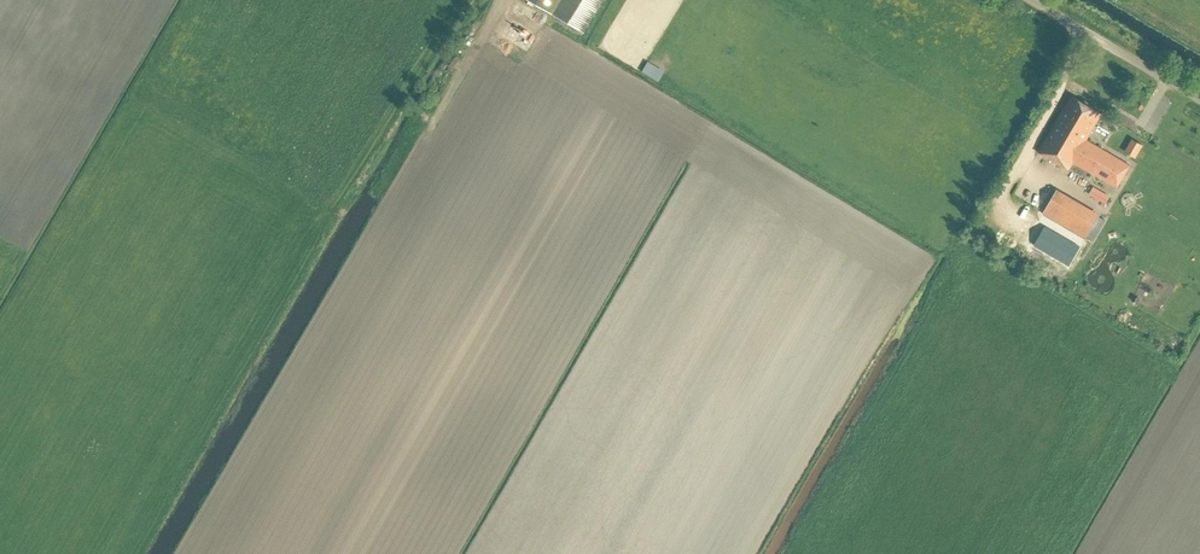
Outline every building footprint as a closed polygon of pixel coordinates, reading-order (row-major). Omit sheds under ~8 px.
[(558,0),(531,0),(551,12),(558,0)] [(551,12),(583,31),(601,0),(558,0),(551,12)] [(439,55),(431,62),(435,66),(443,59),(439,55)] [(494,55),(491,63),(503,68),(507,59),(494,55)] [(422,77),(433,86),(443,75),(432,66),(422,77)] [(1081,101),(1071,96),(1038,152),(1068,170),(1073,162),(1117,188),(1131,165),(1086,139),(1102,113),(1092,108),(1092,105),(1083,100),(1081,101)] [(406,156),(411,159),(418,144),(413,141),(406,156)] [(1055,175),(1049,185),(1080,203),(1074,214),(1080,218),(1095,193),(1084,186),(1082,191),(1055,175)] [(1098,215),(1086,236),(1095,241),(1107,220),(1098,215)] [(978,235),(984,237),(988,227),(981,225),(978,235)] [(1034,245),(1057,258),(1068,240),(1045,226),(1034,245)] [(1012,247),(1005,243),(1001,250),(1008,255),(1012,247)] [(1072,255),(1066,266),(1074,271),(1080,260),(1072,255)]
